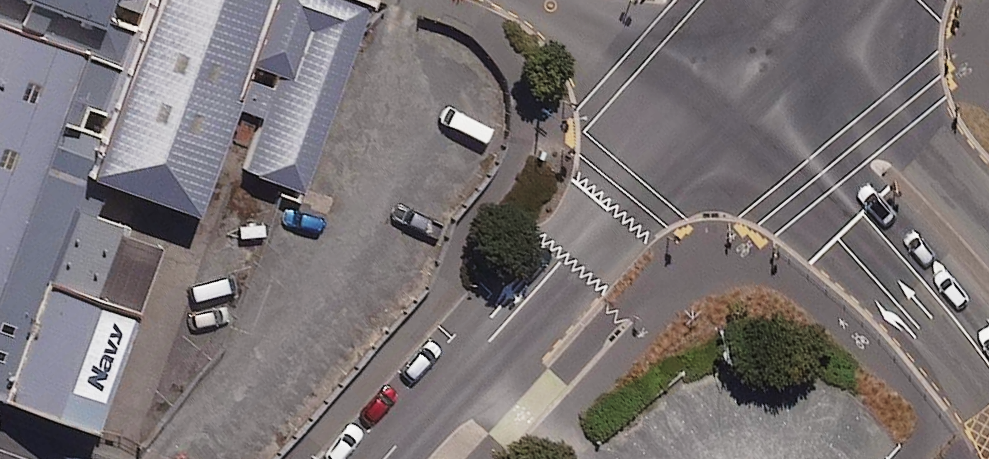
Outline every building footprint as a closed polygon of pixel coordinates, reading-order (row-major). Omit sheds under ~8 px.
[(134,310),(158,244),(123,231),(127,222),(94,210),(106,177),(83,169),(98,130),(74,121),(82,102),(104,110),(136,23),(96,8),(92,17),(45,0),(0,0),(0,393),(42,277),(134,310)] [(96,8),(99,0),(45,0),(92,17),(96,8)] [(259,0),(144,0),(140,11),(136,23),(104,110),(98,130),(83,169),(106,177),(190,208),(228,104),(233,92),(227,90),(238,56),(259,0)] [(113,1),(140,11),(144,0),(113,0),(113,1)] [(366,0),(259,0),(238,56),(274,69),(269,83),(239,73),(233,92),(228,104),(258,113),(239,165),(300,186),(366,0)] [(92,429),(134,310),(42,277),(0,393),(0,395),(92,429)]
